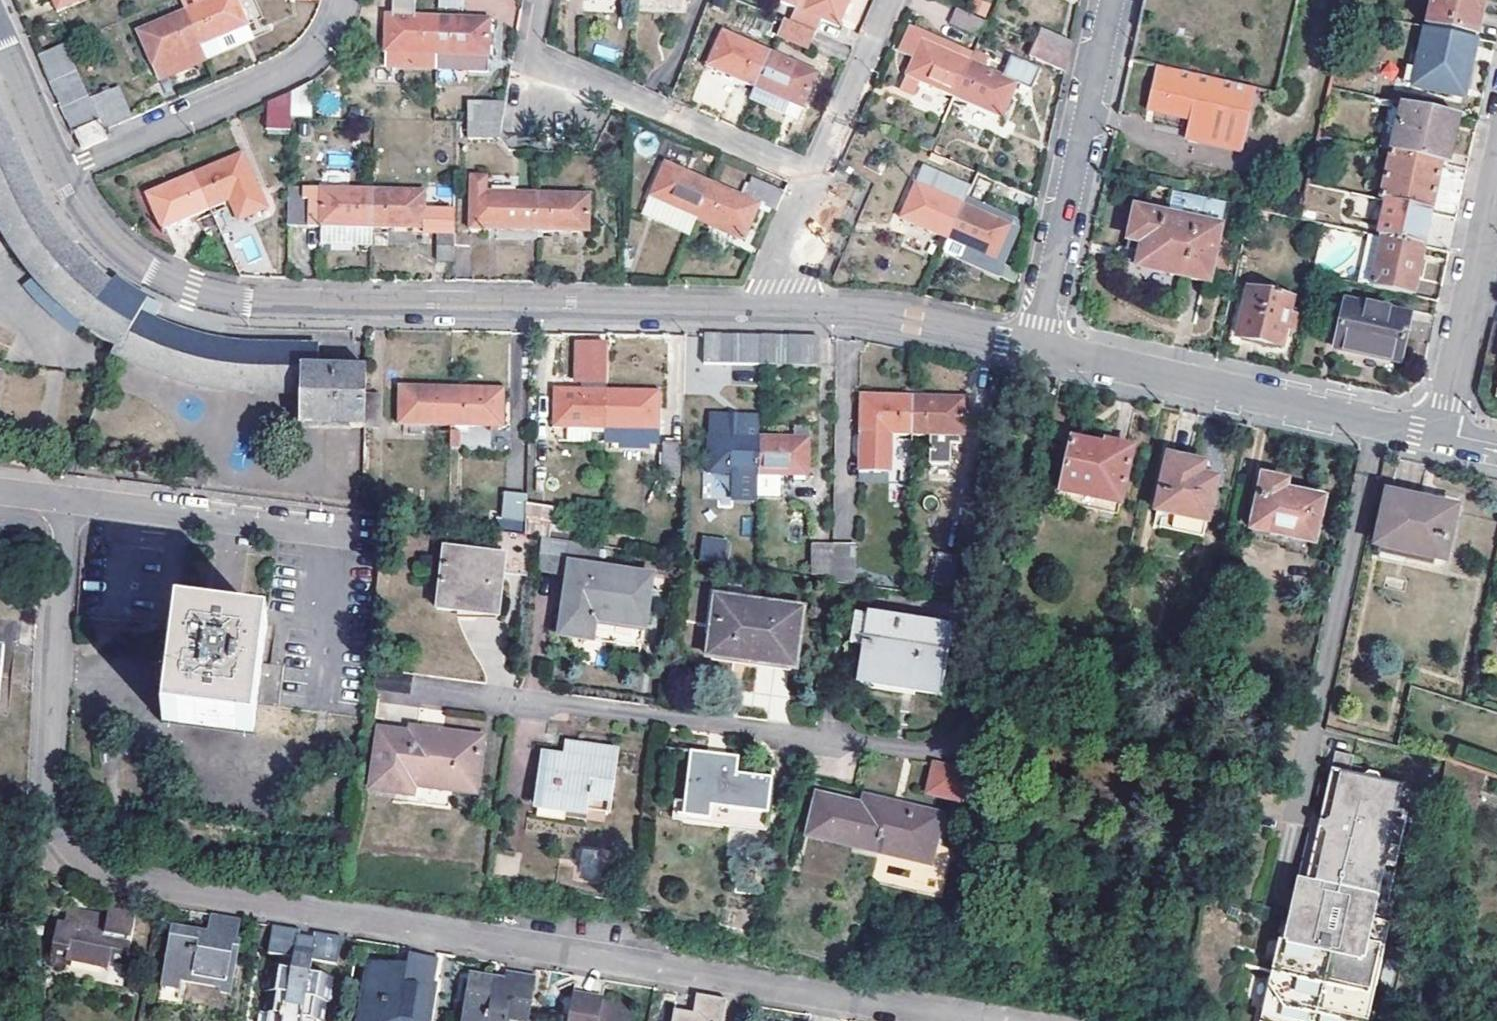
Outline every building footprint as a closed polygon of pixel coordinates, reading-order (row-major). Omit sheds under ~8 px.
[(58,13),(88,0),(52,0),(58,13)] [(249,24),(238,0),(188,0),(182,3),(185,10),(201,45),(249,24)] [(637,14),(689,16),(689,0),(637,0),(637,14)] [(849,0),(783,0),(781,3),(797,10),(791,22),(812,32),(815,33),(820,20),(837,28),(849,0)] [(1427,25),(1476,36),(1484,0),(1432,0),(1427,25)] [(985,19),(958,7),(951,23),(979,35),(986,19),(985,19)] [(186,52),(201,45),(185,10),(138,32),(153,67),(163,62),(169,75),(192,64),(186,52)] [(436,71),(438,16),(387,14),(385,70),(436,71)] [(492,18),(438,16),(436,71),(489,73),(492,18)] [(806,45),(812,32),(791,22),(785,19),(778,33),(806,45)] [(201,45),(206,58),(255,36),(249,24),(201,45)] [(1476,36),(1427,25),(1413,84),(1463,95),(1476,36)] [(961,49),(912,28),(901,51),(915,57),(907,74),(909,75),(903,89),(915,94),(920,80),(955,96),(971,61),(958,56),(961,49)] [(1042,28),(1036,42),(1069,56),(1072,41),(1042,28)] [(722,29),(707,65),(754,86),(771,51),(722,29)] [(1031,58),(1037,60),(1065,72),(1069,56),(1036,42),(1030,57),(1031,58)] [(66,45),(38,57),(44,72),(72,59),(66,45)] [(186,52),(192,64),(206,58),(201,45),(186,52)] [(784,110),(796,115),(800,106),(802,107),(818,71),(771,51),(754,86),(788,101),(784,110)] [(1028,63),(1012,58),(1004,76),(986,68),(990,58),(975,51),(971,61),(955,96),(1004,117),(1019,83),(1031,88),(1040,67),(1034,65),(1028,63)] [(72,59),(44,72),(49,84),(78,71),(72,59)] [(157,80),(169,75),(163,62),(153,67),(151,67),(157,80)] [(701,77),(749,98),(754,86),(707,65),(701,77)] [(1257,89),(1157,67),(1146,113),(1189,122),(1185,143),(1243,155),(1257,89)] [(78,71),(49,84),(55,97),(83,84),(78,71)] [(314,80),(292,93),(291,118),(313,119),(314,80)] [(83,84),(55,97),(60,109),(89,97),(83,84)] [(754,86),(749,98),(783,113),(795,119),(796,115),(784,110),(788,101),(754,86)] [(101,124),(105,132),(133,119),(119,87),(90,100),(95,110),(101,124)] [(292,93),(268,103),(267,131),(291,132),(291,118),(292,93)] [(89,97),(60,109),(66,123),(95,110),(90,100),(89,97)] [(501,123),(505,104),(468,103),(468,123),(501,123)] [(1403,103),(1393,150),(1441,161),(1448,163),(1459,115),(1403,103)] [(1,224),(36,278),(75,315),(125,350),(120,360),(162,390),(182,400),(300,402),(301,370),(320,371),(321,346),(289,345),(229,343),(209,342),(177,330),(156,320),(142,314),(146,306),(124,291),(115,284),(101,274),(74,249),(42,202),(0,110),(0,222),(1,224)] [(95,110),(66,123),(72,137),(77,134),(101,124),(95,110)] [(501,123),(468,123),(467,140),(498,141),(501,123)] [(101,124),(77,134),(85,151),(108,140),(105,132),(101,124)] [(1441,161),(1393,150),(1381,201),(1430,212),(1441,161)] [(196,175),(211,210),(259,189),(244,154),(196,175)] [(697,217),(712,182),(664,161),(649,196),(650,196),(697,217)] [(211,210),(196,175),(148,195),(164,231),(211,210)] [(538,232),(538,193),(483,192),(483,178),(471,177),(471,231),(538,232)] [(712,182),(697,217),(745,239),(761,203),(777,211),(785,193),(753,179),(745,196),(712,182)] [(917,182),(901,218),(949,239),(965,203),(917,182)] [(325,227),(373,228),(373,189),(289,188),(288,226),(325,227)] [(259,189),(211,210),(215,219),(263,199),(259,189)] [(425,191),(373,189),(373,228),(424,229),(425,191)] [(538,193),(538,232),(590,232),(591,193),(538,193)] [(1226,202),(1195,195),(1189,221),(1137,209),(1130,241),(1144,243),(1139,267),(1208,282),(1226,202)] [(678,215),(695,222),(697,217),(650,196),(644,211),(674,224),(678,215)] [(1381,201),(1369,198),(1364,218),(1382,222),(1379,237),(1423,246),(1430,212),(1381,201)] [(965,203),(949,239),(967,246),(962,259),(999,275),(1015,238),(1007,235),(1012,224),(965,203)] [(1020,227),(1012,224),(1007,235),(1015,238),(1020,227)] [(372,246),(373,228),(325,227),(325,245),(372,246)] [(450,263),(450,236),(435,235),(435,263),(450,263)] [(1379,237),(1377,236),(1374,250),(1380,251),(1377,267),(1342,259),(1338,280),(1412,297),(1423,246),(1379,237)] [(75,315),(36,278),(25,290),(62,328),(75,315)] [(120,278),(115,284),(124,291),(146,306),(142,314),(156,320),(160,312),(156,302),(149,298),(120,278)] [(1289,310),(1292,295),(1249,286),(1238,334),(1281,343),(1285,326),(1294,327),(1298,312),(1289,310)] [(1346,303),(1335,349),(1400,364),(1411,317),(1346,303)] [(720,338),(706,337),(705,366),(720,366),(720,338)] [(720,338),(720,366),(734,367),(734,338),(720,338)] [(734,338),(734,367),(748,367),(749,338),(734,338)] [(749,338),(748,367),(762,367),(763,338),(749,338)] [(763,338),(762,367),(776,367),(776,339),(763,338)] [(776,339),(776,367),(789,368),(790,339),(776,339)] [(790,339),(789,368),(803,368),(804,339),(790,339)] [(804,339),(803,368),(819,368),(819,339),(804,339)] [(364,371),(320,371),(301,370),(300,402),(299,429),(325,430),(350,430),(363,430),(363,423),(364,395),(364,371)] [(556,391),(556,420),(555,443),(607,443),(607,430),(608,392),(598,392),(598,381),(582,381),(582,392),(556,391)] [(452,389),(401,389),(400,426),(451,427),(452,389)] [(452,389),(451,427),(504,427),(505,390),(452,389)] [(660,393),(608,392),(607,430),(660,430),(660,393)] [(380,395),(364,395),(363,423),(380,423),(380,395)] [(916,397),(863,396),(862,475),(894,475),(895,435),(914,436),(916,397)] [(967,399),(916,397),(914,436),(931,436),(931,466),(952,466),(952,446),(961,446),(962,437),(966,437),(967,399)] [(760,478),(761,439),(761,418),(709,417),(709,438),(708,477),(760,478)] [(536,442),(555,443),(556,420),(537,420),(536,442)] [(799,428),(799,439),(761,439),(760,478),(814,478),(814,429),(799,428)] [(1072,440),(1061,491),(1120,504),(1133,450),(1105,443),(1105,447),(1072,440)] [(665,477),(680,477),(681,445),(665,445),(665,477)] [(1158,511),(1209,522),(1218,481),(1202,477),(1205,465),(1170,457),(1158,511)] [(1252,530),(1315,544),(1325,500),(1310,497),(1311,489),(1264,479),(1252,530)] [(498,527),(521,531),(527,493),(504,489),(498,527)] [(1061,491),(1059,500),(1118,514),(1120,504),(1061,491)] [(1389,497),(1378,547),(1442,561),(1453,511),(1389,497)] [(544,522),(551,509),(532,499),(525,513),(544,522)] [(1209,522),(1158,511),(1155,526),(1205,537),(1209,522)] [(1315,544),(1252,530),(1250,540),(1313,554),(1315,544)] [(526,535),(501,531),(498,555),(444,549),(437,609),(497,618),(503,573),(525,575),(525,574),(529,535),(526,535)] [(575,561),(577,543),(529,535),(525,574),(566,580),(560,635),(612,642),(643,646),(645,629),(653,571),(575,561)] [(700,536),(699,560),(727,561),(728,537),(700,536)] [(813,574),(833,575),(834,546),(813,546),(813,574)] [(834,546),(833,575),(833,581),(837,582),(855,582),(856,547),(834,546)] [(1375,561),(1439,575),(1442,561),(1378,547),(1375,561)] [(937,586),(952,589),(959,559),(944,556),(937,586)] [(872,573),(870,587),(895,591),(897,577),(872,573)] [(719,601),(712,654),(791,665),(798,613),(719,601)] [(257,734),(269,624),(177,613),(165,724),(257,734)] [(862,675),(943,688),(951,631),(856,615),(851,645),(866,647),(862,675)] [(791,665),(712,654),(711,661),(790,671),(791,665)] [(942,696),(943,688),(862,675),(860,684),(942,696)] [(414,734),(380,729),(372,789),(413,794),(415,784),(476,792),(483,739),(415,728),(414,734)] [(565,744),(563,757),(577,759),(579,746),(565,744)] [(577,759),(563,757),(544,755),(536,804),(567,808),(589,811),(590,798),(610,801),(617,751),(579,746),(577,759)] [(739,758),(691,751),(681,816),(768,828),(774,780),(737,774),(739,758)] [(1331,772),(1340,774),(1328,821),(1320,827),(1318,826),(1316,833),(1319,833),(1323,841),(1312,884),(1304,882),(1295,880),(1261,1020),(1359,1020),(1379,938),(1370,936),(1406,790),(1349,776),(1354,757),(1336,753),(1331,772)] [(964,802),(972,771),(933,763),(926,793),(964,802)] [(1340,774),(1331,772),(1318,826),(1320,827),(1328,821),(1340,774)] [(590,798),(589,811),(608,814),(610,801),(590,798)] [(933,861),(940,813),(865,802),(864,810),(816,803),(811,844),(933,861)] [(565,820),(567,808),(536,804),(535,816),(565,820)] [(1319,833),(1316,833),(1304,882),(1312,884),(1323,841),(1319,833)] [(578,876),(597,878),(600,850),(581,848),(578,876)] [(59,960),(101,967),(102,962),(120,965),(128,907),(105,903),(101,903),(98,917),(59,911),(57,928),(48,927),(42,968),(58,971),(59,960)] [(154,987),(172,989),(174,976),(227,984),(233,938),(230,938),(233,918),(203,913),(200,933),(163,928),(154,987)] [(266,923),(262,951),(288,955),(286,968),(257,964),(253,990),(257,990),(254,1011),(258,1012),(256,1020),(314,1020),(320,1020),(323,999),(327,1000),(330,974),(301,970),(303,957),(331,961),(335,934),(306,930),(305,936),(298,935),(291,934),(292,927),(266,923)] [(400,964),(399,970),(386,968),(387,962),(361,958),(353,1012),(359,1013),(357,1020),(422,1020),(427,983),(425,983),(429,955),(402,951),(400,964)] [(399,970),(400,964),(387,962),(386,968),(399,970)] [(461,1020),(521,1020),(528,971),(500,967),(498,980),(462,974),(456,1012),(462,1013),(461,1020)] [(565,990),(558,989),(553,1020),(561,1020),(565,990)] [(621,1020),(624,999),(565,990),(561,1020),(615,1020),(615,1019),(621,1020)] [(720,995),(690,990),(687,1006),(668,1003),(665,1020),(716,1020),(720,995)] [(353,1012),(350,1011),(349,1020),(357,1020),(359,1013),(353,1012)]
